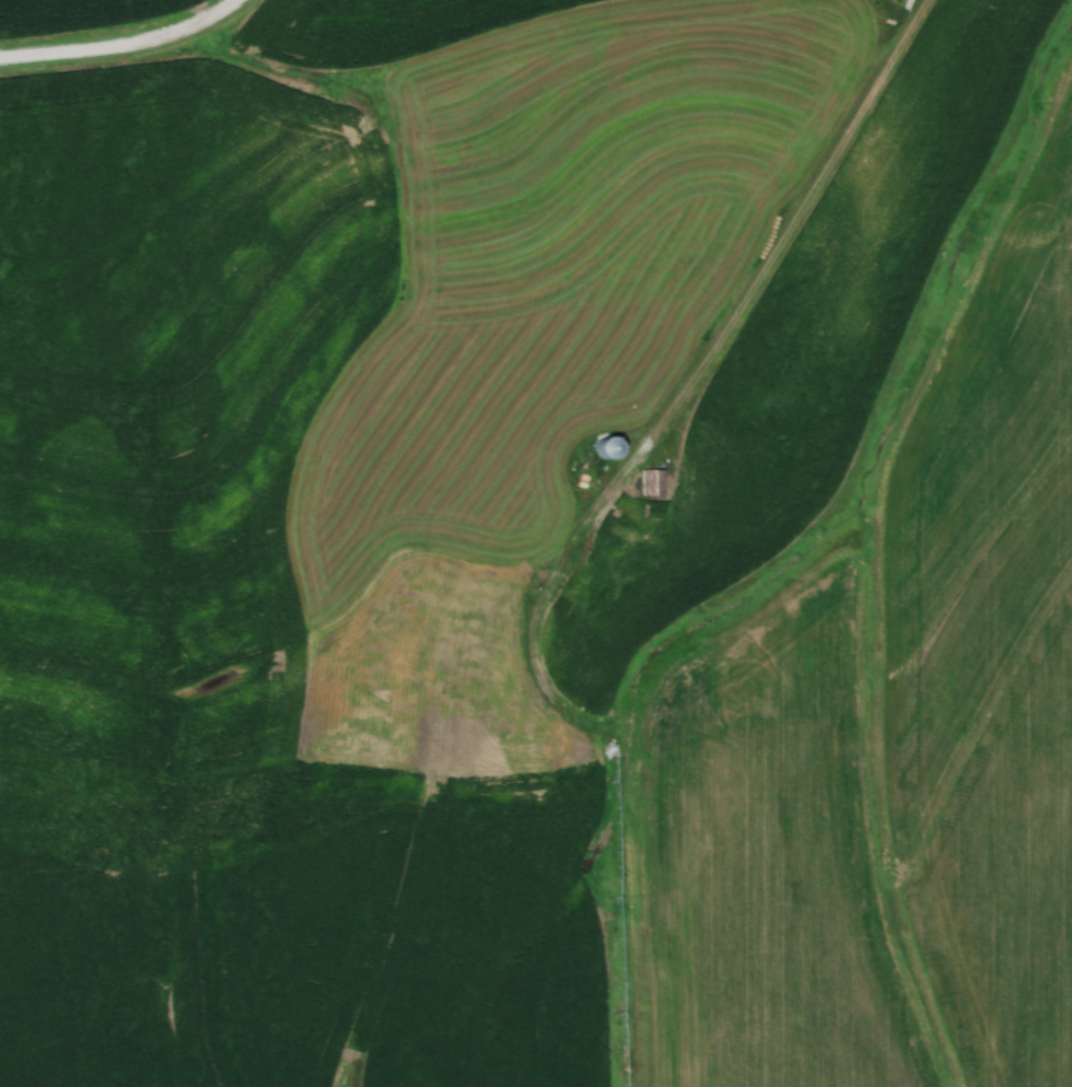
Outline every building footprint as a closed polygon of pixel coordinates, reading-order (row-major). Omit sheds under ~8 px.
[(595,459),(611,455),(607,435),(590,439),(595,459)] [(640,495),(660,495),(660,469),(640,469),(640,495)]
